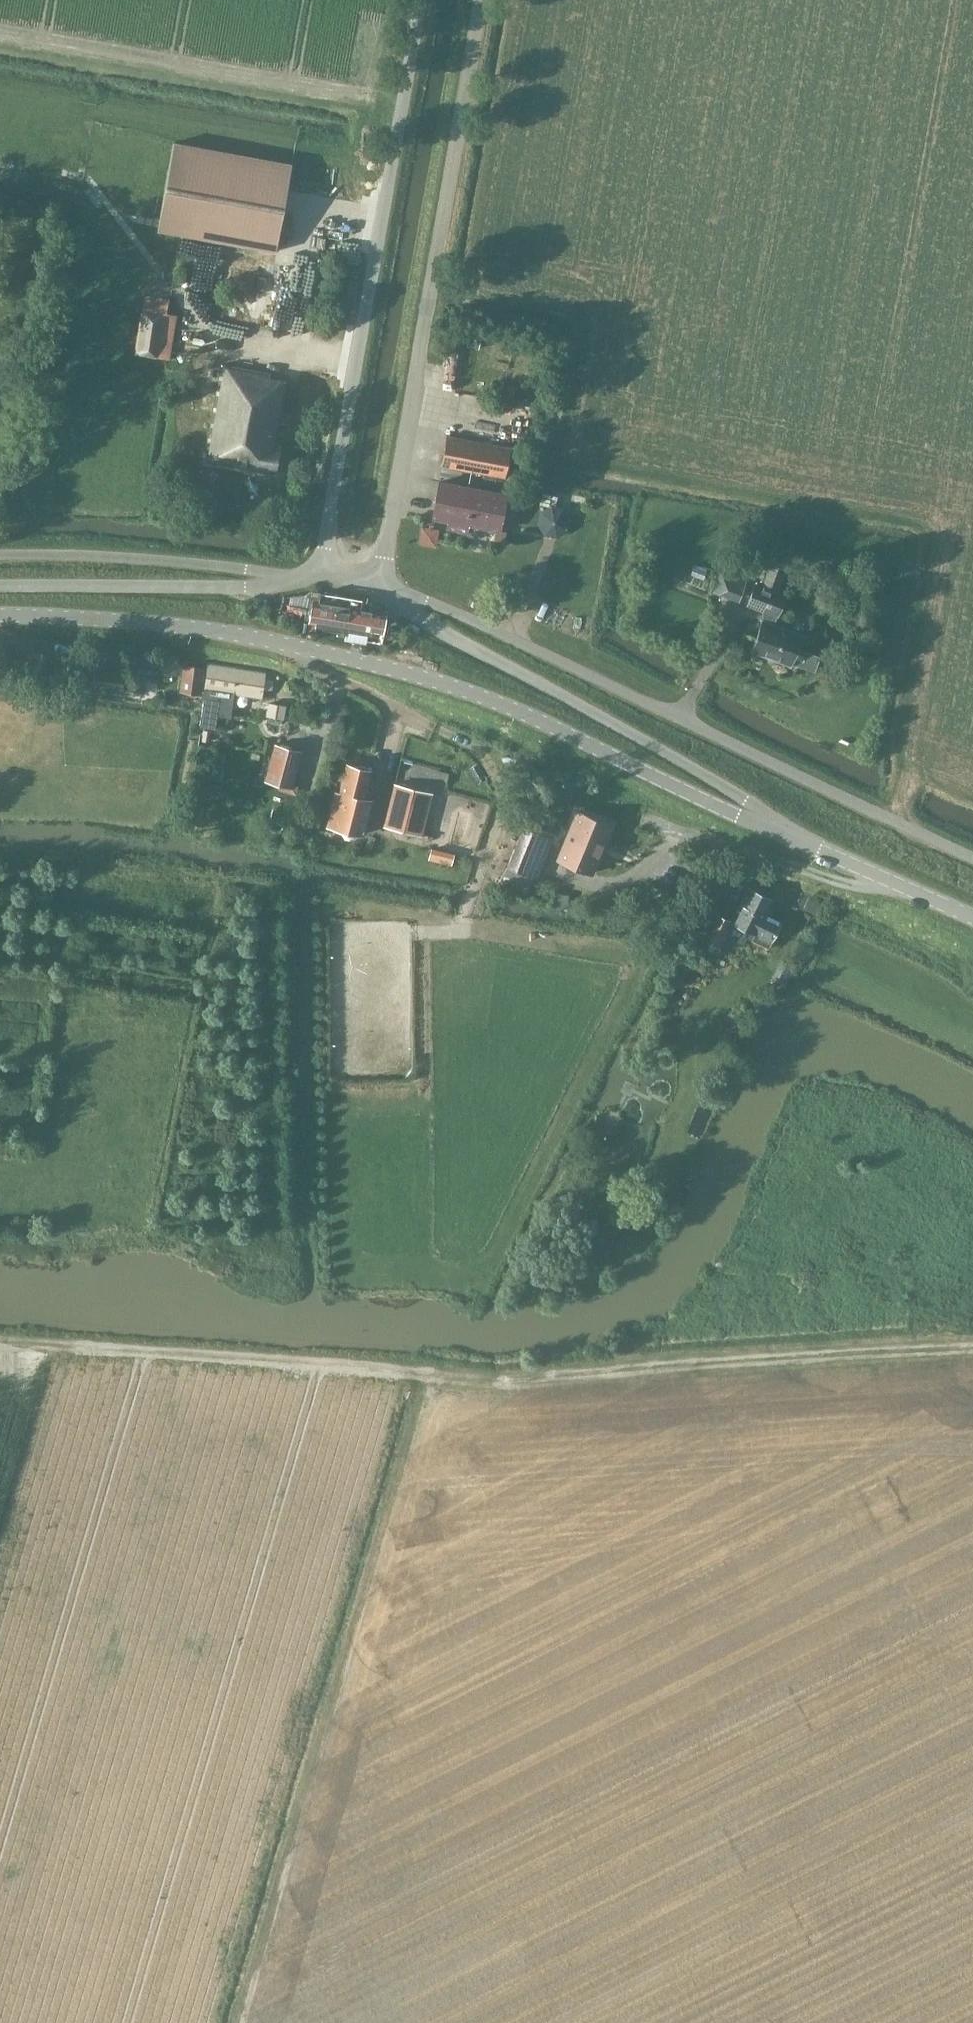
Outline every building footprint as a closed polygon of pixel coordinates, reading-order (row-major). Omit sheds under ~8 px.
[(275,252),(283,208),(291,163),(173,141),(156,230),(275,252)] [(309,258),(306,276),(315,278),(318,260),(309,258)] [(169,359),(176,315),(166,312),(168,298),(144,294),(142,306),(141,306),(133,354),(169,359)] [(468,334),(466,345),(478,347),(480,337),(468,334)] [(274,473),(278,458),(281,444),(274,443),(287,376),(224,364),(221,364),(204,460),(274,473)] [(492,391),(510,394),(512,382),(494,379),(492,391)] [(499,422),(498,443),(511,444),(513,422),(499,422)] [(502,476),(508,448),(447,437),(442,465),(502,476)] [(498,528),(504,494),(438,482),(433,510),(447,513),(446,527),(466,531),(468,523),(498,528)] [(540,491),(537,502),(551,505),(552,506),(555,495),(540,491)] [(540,512),(537,524),(543,535),(555,538),(566,532),(570,519),(563,508),(552,506),(551,505),(540,512)] [(422,526),(419,543),(436,546),(439,529),(422,526)] [(759,540),(756,550),(773,555),(776,546),(759,540)] [(748,554),(742,569),(753,573),(759,558),(748,554)] [(748,651),(790,667),(802,634),(774,623),(778,613),(780,614),(785,603),(781,602),(784,593),(777,590),(785,569),(769,562),(760,584),(753,582),(745,604),(761,611),(762,619),(761,618),(748,651)] [(342,597),(336,596),(325,594),(313,592),(311,604),(307,621),(307,624),(320,626),(364,634),(381,637),(385,614),(363,608),(366,603),(360,600),(342,597)] [(281,609),(303,609),(303,593),(281,593),(281,609)] [(206,665),(198,725),(214,727),(216,714),(229,716),(232,692),(260,696),(263,673),(206,665)] [(199,693),(202,669),(182,666),(179,690),(199,693)] [(140,693),(142,681),(135,680),(136,673),(123,672),(93,669),(91,687),(140,693)] [(286,704),(268,701),(266,715),(284,718),(286,704)] [(274,743),(264,780),(291,787),(301,750),(274,743)] [(356,766),(346,764),(339,792),(335,791),(327,825),(362,834),(370,800),(362,798),(369,770),(366,769),(365,766),(359,765),(356,766)] [(394,784),(384,823),(419,832),(429,793),(394,784)] [(554,858),(588,872),(608,825),(574,811),(554,858)] [(519,889),(545,827),(525,819),(500,881),(519,889)] [(431,849),(428,859),(452,865),(455,855),(431,849)] [(714,914),(703,938),(719,945),(725,934),(730,923),(752,933),(749,939),(767,948),(780,922),(764,915),(771,899),(747,886),(731,921),(714,914)] [(566,909),(568,894),(554,892),(552,907),(566,909)] [(808,897),(802,908),(817,915),(822,904),(808,897)] [(779,959),(770,978),(783,985),(792,965),(779,959)]
